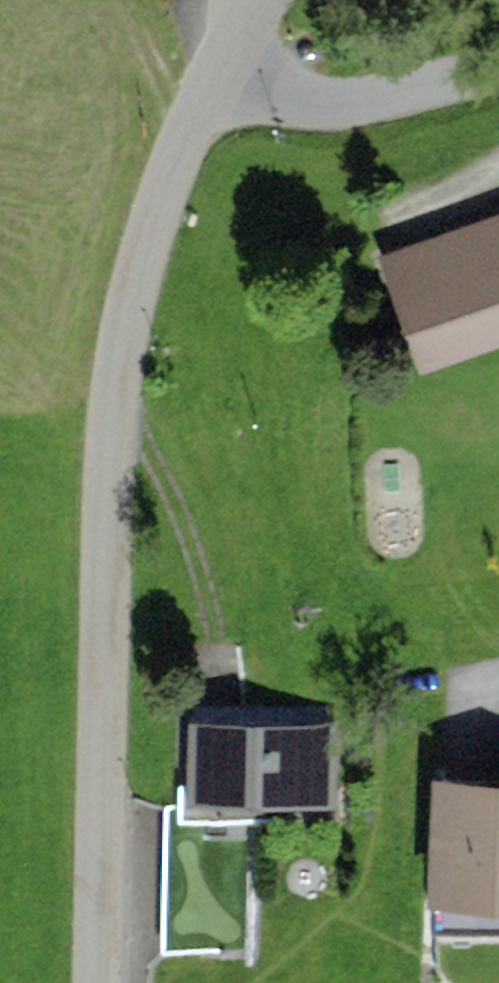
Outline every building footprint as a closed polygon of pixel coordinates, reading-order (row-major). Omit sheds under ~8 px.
[(498,348),(498,215),(377,259),(419,376),(498,348)] [(337,726),(187,724),(185,786),(177,787),(178,806),(165,807),(163,956),(247,957),(248,826),(258,825),(257,812),(335,810),(337,726)] [(438,774),(432,900),(498,904),(498,777),(438,774)]
